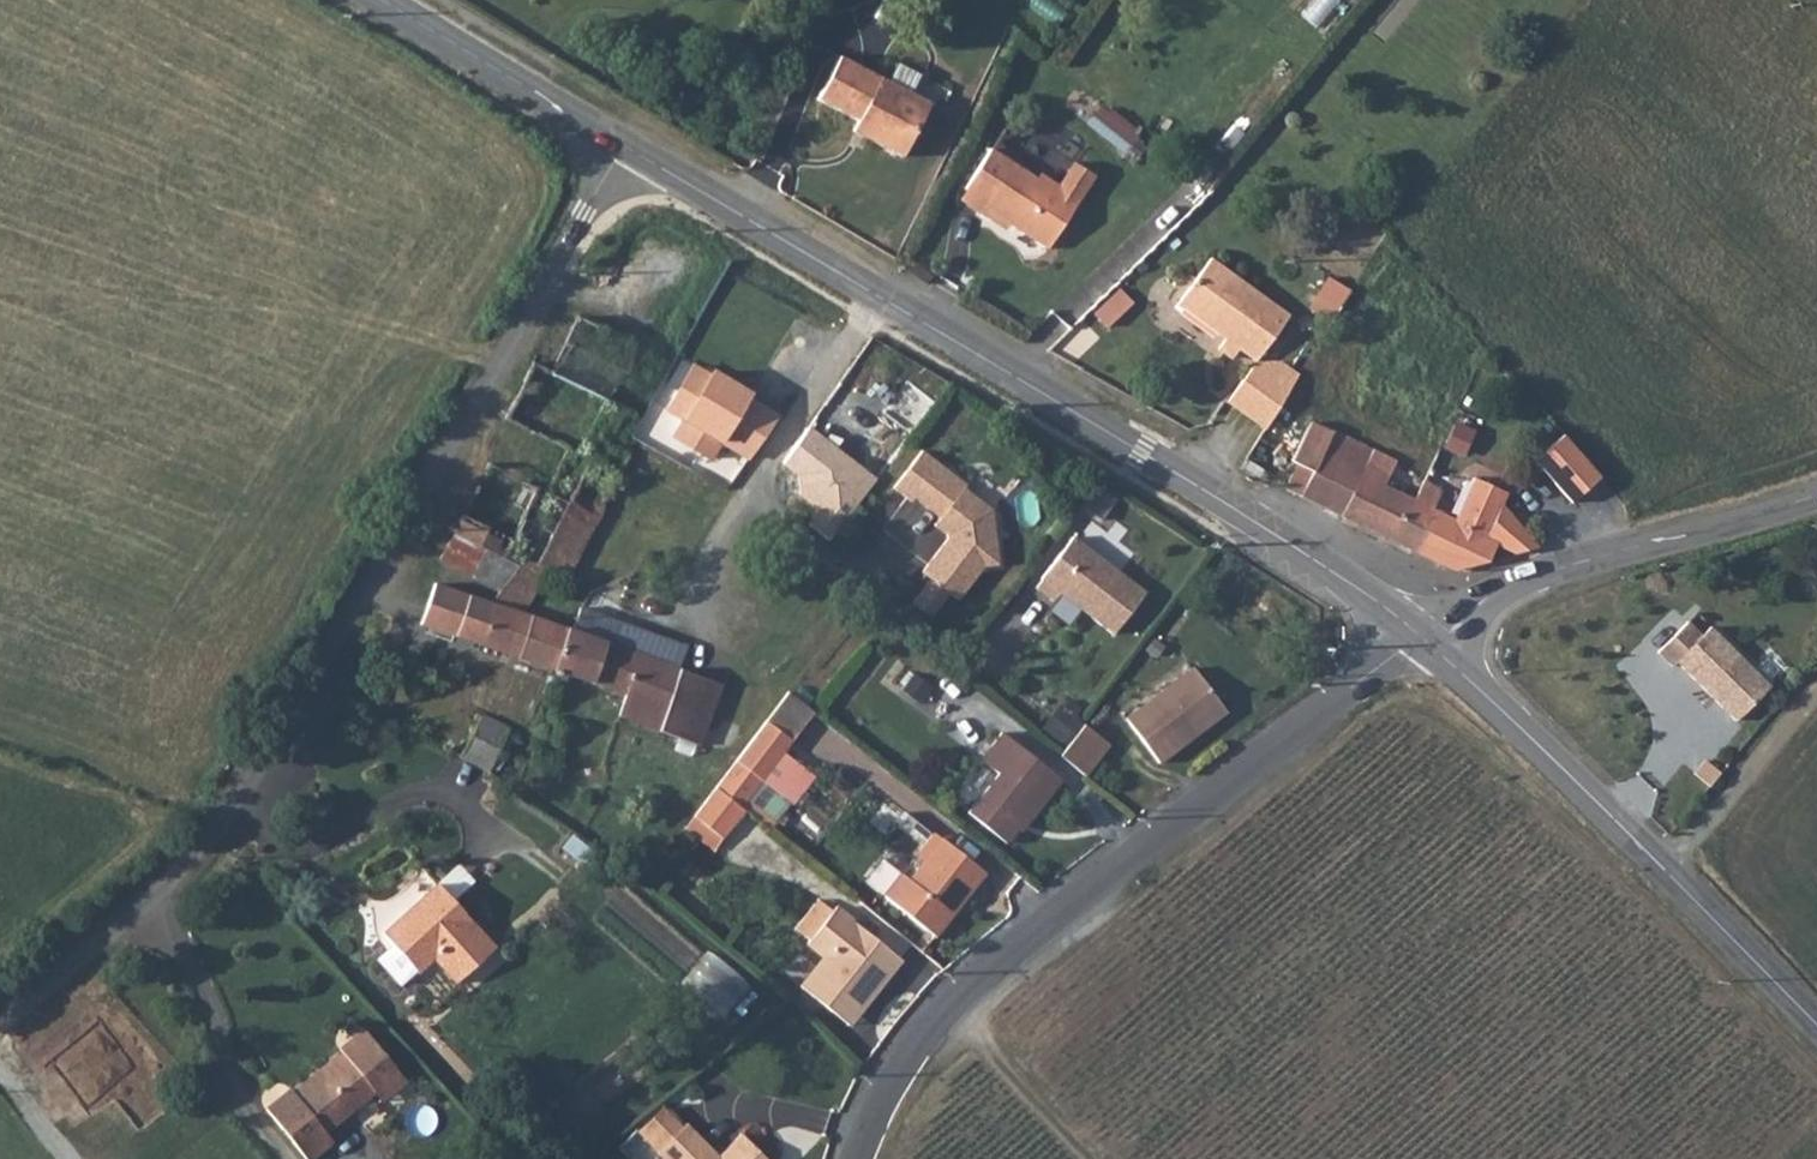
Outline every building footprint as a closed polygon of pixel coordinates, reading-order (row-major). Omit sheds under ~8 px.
[(910,93),(888,81),(840,56),(817,99),(858,120),(878,131),(873,141),(903,157),(930,103),(910,93)] [(888,81),(910,93),(920,75),(897,63),(888,81)] [(1108,116),(1096,130),(1126,152),(1137,138),(1108,116)] [(878,131),(858,120),(852,131),(873,141),(878,131)] [(1137,138),(1126,152),(1123,156),(1132,164),(1146,146),(1137,138)] [(1040,173),(1037,178),(990,148),(960,199),(981,213),(984,208),(1048,249),(1095,176),(1074,162),(1059,185),(1040,173)] [(1289,315),(1210,258),(1177,304),(1225,339),(1218,348),(1232,359),(1239,349),(1256,361),(1289,315)] [(1306,313),(1327,326),(1348,291),(1327,278),(1306,313)] [(1098,314),(1111,327),(1137,303),(1125,289),(1098,314)] [(545,380),(644,431),(655,409),(613,386),(627,354),(572,326),(545,380)] [(1277,359),(1247,366),(1223,401),(1261,426),(1296,373),(1277,359)] [(714,695),(602,653),(566,639),(519,621),(540,579),(565,590),(644,431),(545,380),(526,370),(494,425),(552,455),(529,498),(481,473),(445,541),(504,572),(491,599),(431,580),(410,623),(447,634),(614,709),(607,732),(693,761),(714,695)] [(1468,458),(1481,432),(1460,422),(1447,448),(1468,458)] [(1395,461),(1332,429),(1321,451),(1311,471),(1295,464),(1284,489),(1415,553),(1431,510),(1440,491),(1424,480),(1395,461)] [(1533,460),(1571,503),(1599,477),(1562,435),(1533,460)] [(1321,451),(1305,444),(1295,464),(1311,471),(1321,451)] [(959,488),(914,454),(886,491),(904,505),(907,502),(933,521),(939,525),(941,538),(941,541),(916,575),(925,582),(907,606),(926,620),(944,596),(953,602),(978,569),(992,566),(985,512),(957,491),(959,488)] [(1424,480),(1440,491),(1449,478),(1433,467),(1424,480)] [(1473,478),(1454,520),(1431,510),(1415,553),(1456,570),(1487,562),(1495,544),(1514,554),(1537,548),(1501,505),(1493,502),(1499,489),(1473,478)] [(1501,505),(1506,492),(1499,489),(1493,502),(1501,505)] [(939,525),(933,521),(928,528),(941,538),(939,525)] [(1135,591),(1063,537),(1026,587),(1044,601),(1051,591),(1105,632),(1135,591)] [(566,639),(602,653),(609,635),(574,621),(566,639)] [(1699,635),(1682,621),(1656,650),(1672,666),(1677,661),(1739,717),(1770,681),(1708,626),(1699,635)] [(1185,669),(1118,721),(1153,765),(1220,714),(1185,669)] [(527,736),(479,711),(460,745),(508,772),(527,736)] [(1080,777),(1105,744),(1078,726),(1055,757),(1080,777)] [(729,766),(752,783),(783,745),(759,727),(729,766)] [(990,774),(961,813),(1002,845),(1016,827),(1022,828),(1056,780),(995,735),(975,763),(990,774)] [(1723,769),(1706,752),(1691,768),(1710,784),(1723,769)] [(732,810),(752,783),(729,766),(709,792),(732,810)] [(737,813),(732,810),(709,792),(688,820),(714,840),(737,813)] [(930,838),(899,882),(906,887),(892,908),(928,936),(976,873),(930,838)] [(417,883),(427,895),(436,887),(425,874),(417,883)] [(448,876),(427,895),(443,913),(464,893),(448,876)] [(899,882),(892,876),(878,897),(892,908),(906,887),(899,882)] [(443,913),(427,895),(371,946),(381,957),(404,983),(407,985),(423,970),(445,995),(486,960),(443,913)] [(799,945),(819,959),(794,992),(825,1015),(832,1006),(848,1018),(892,960),(827,911),(824,914),(805,901),(783,930),(801,941),(799,945)] [(711,952),(687,985),(733,1018),(757,985),(711,952)] [(404,983),(381,957),(365,972),(388,997),(404,983)] [(841,1027),(848,1018),(832,1006),(825,1015),(841,1027)] [(311,1151),(361,1109),(385,1090),(348,1046),(325,1065),(332,1075),(282,1117),(274,1106),(253,1124),(282,1158),(317,1158),(311,1151)] [(282,1117),(332,1075),(325,1065),(274,1106),(282,1117)] [(385,1090),(361,1109),(369,1119),(393,1099),(385,1090)] [(683,1126),(662,1103),(630,1127),(655,1153),(683,1126)] [(683,1126),(655,1153),(660,1158),(758,1158),(737,1137),(713,1158),(683,1126)]
